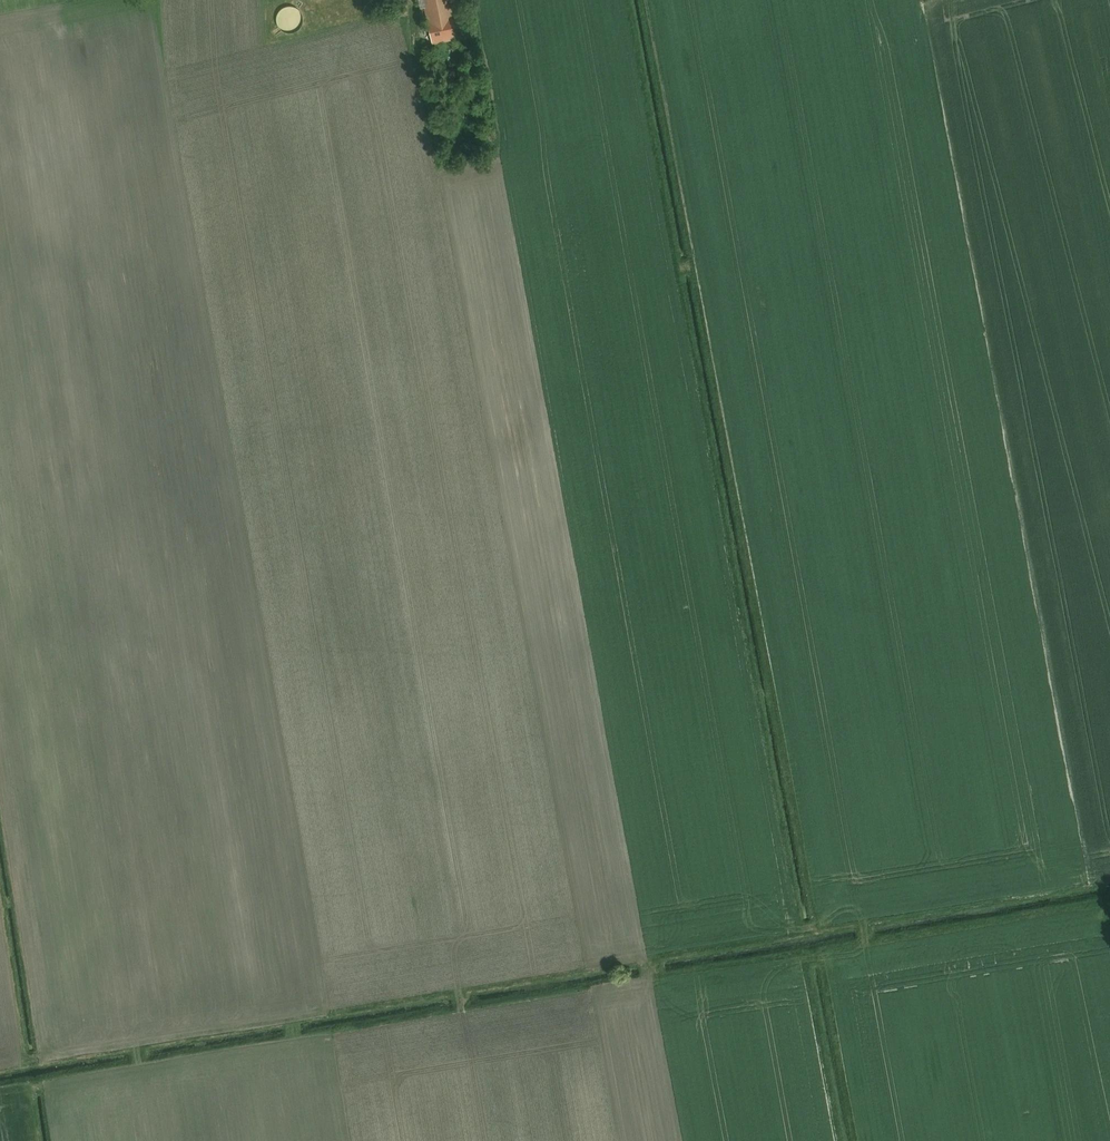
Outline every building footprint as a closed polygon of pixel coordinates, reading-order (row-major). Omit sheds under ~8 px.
[(434,41),(461,37),(455,0),(427,0),(434,41)]
